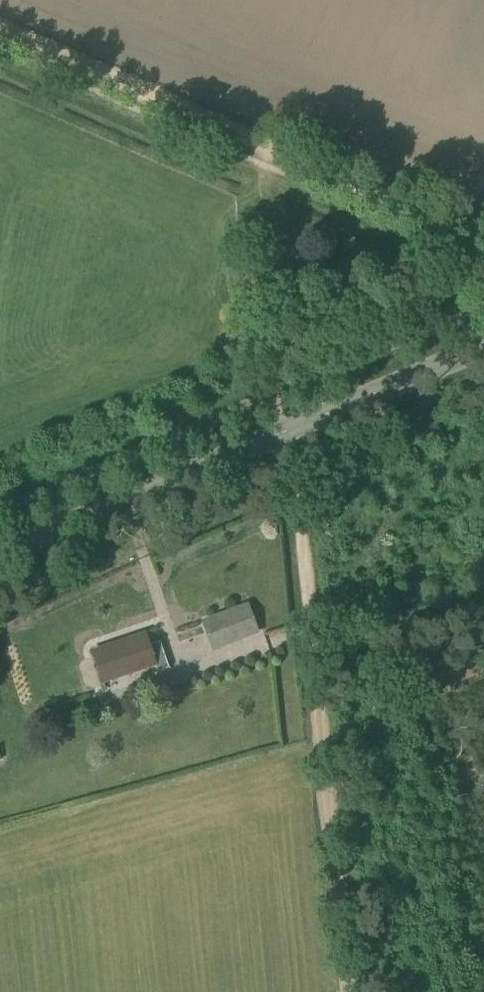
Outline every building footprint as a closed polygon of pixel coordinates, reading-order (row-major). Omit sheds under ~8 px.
[(211,649),(257,631),(247,603),(201,621),(211,649)] [(147,644),(143,632),(91,650),(102,682),(154,664),(156,671),(168,667),(159,640),(147,644)] [(178,695),(175,686),(168,688),(171,697),(178,695)]
